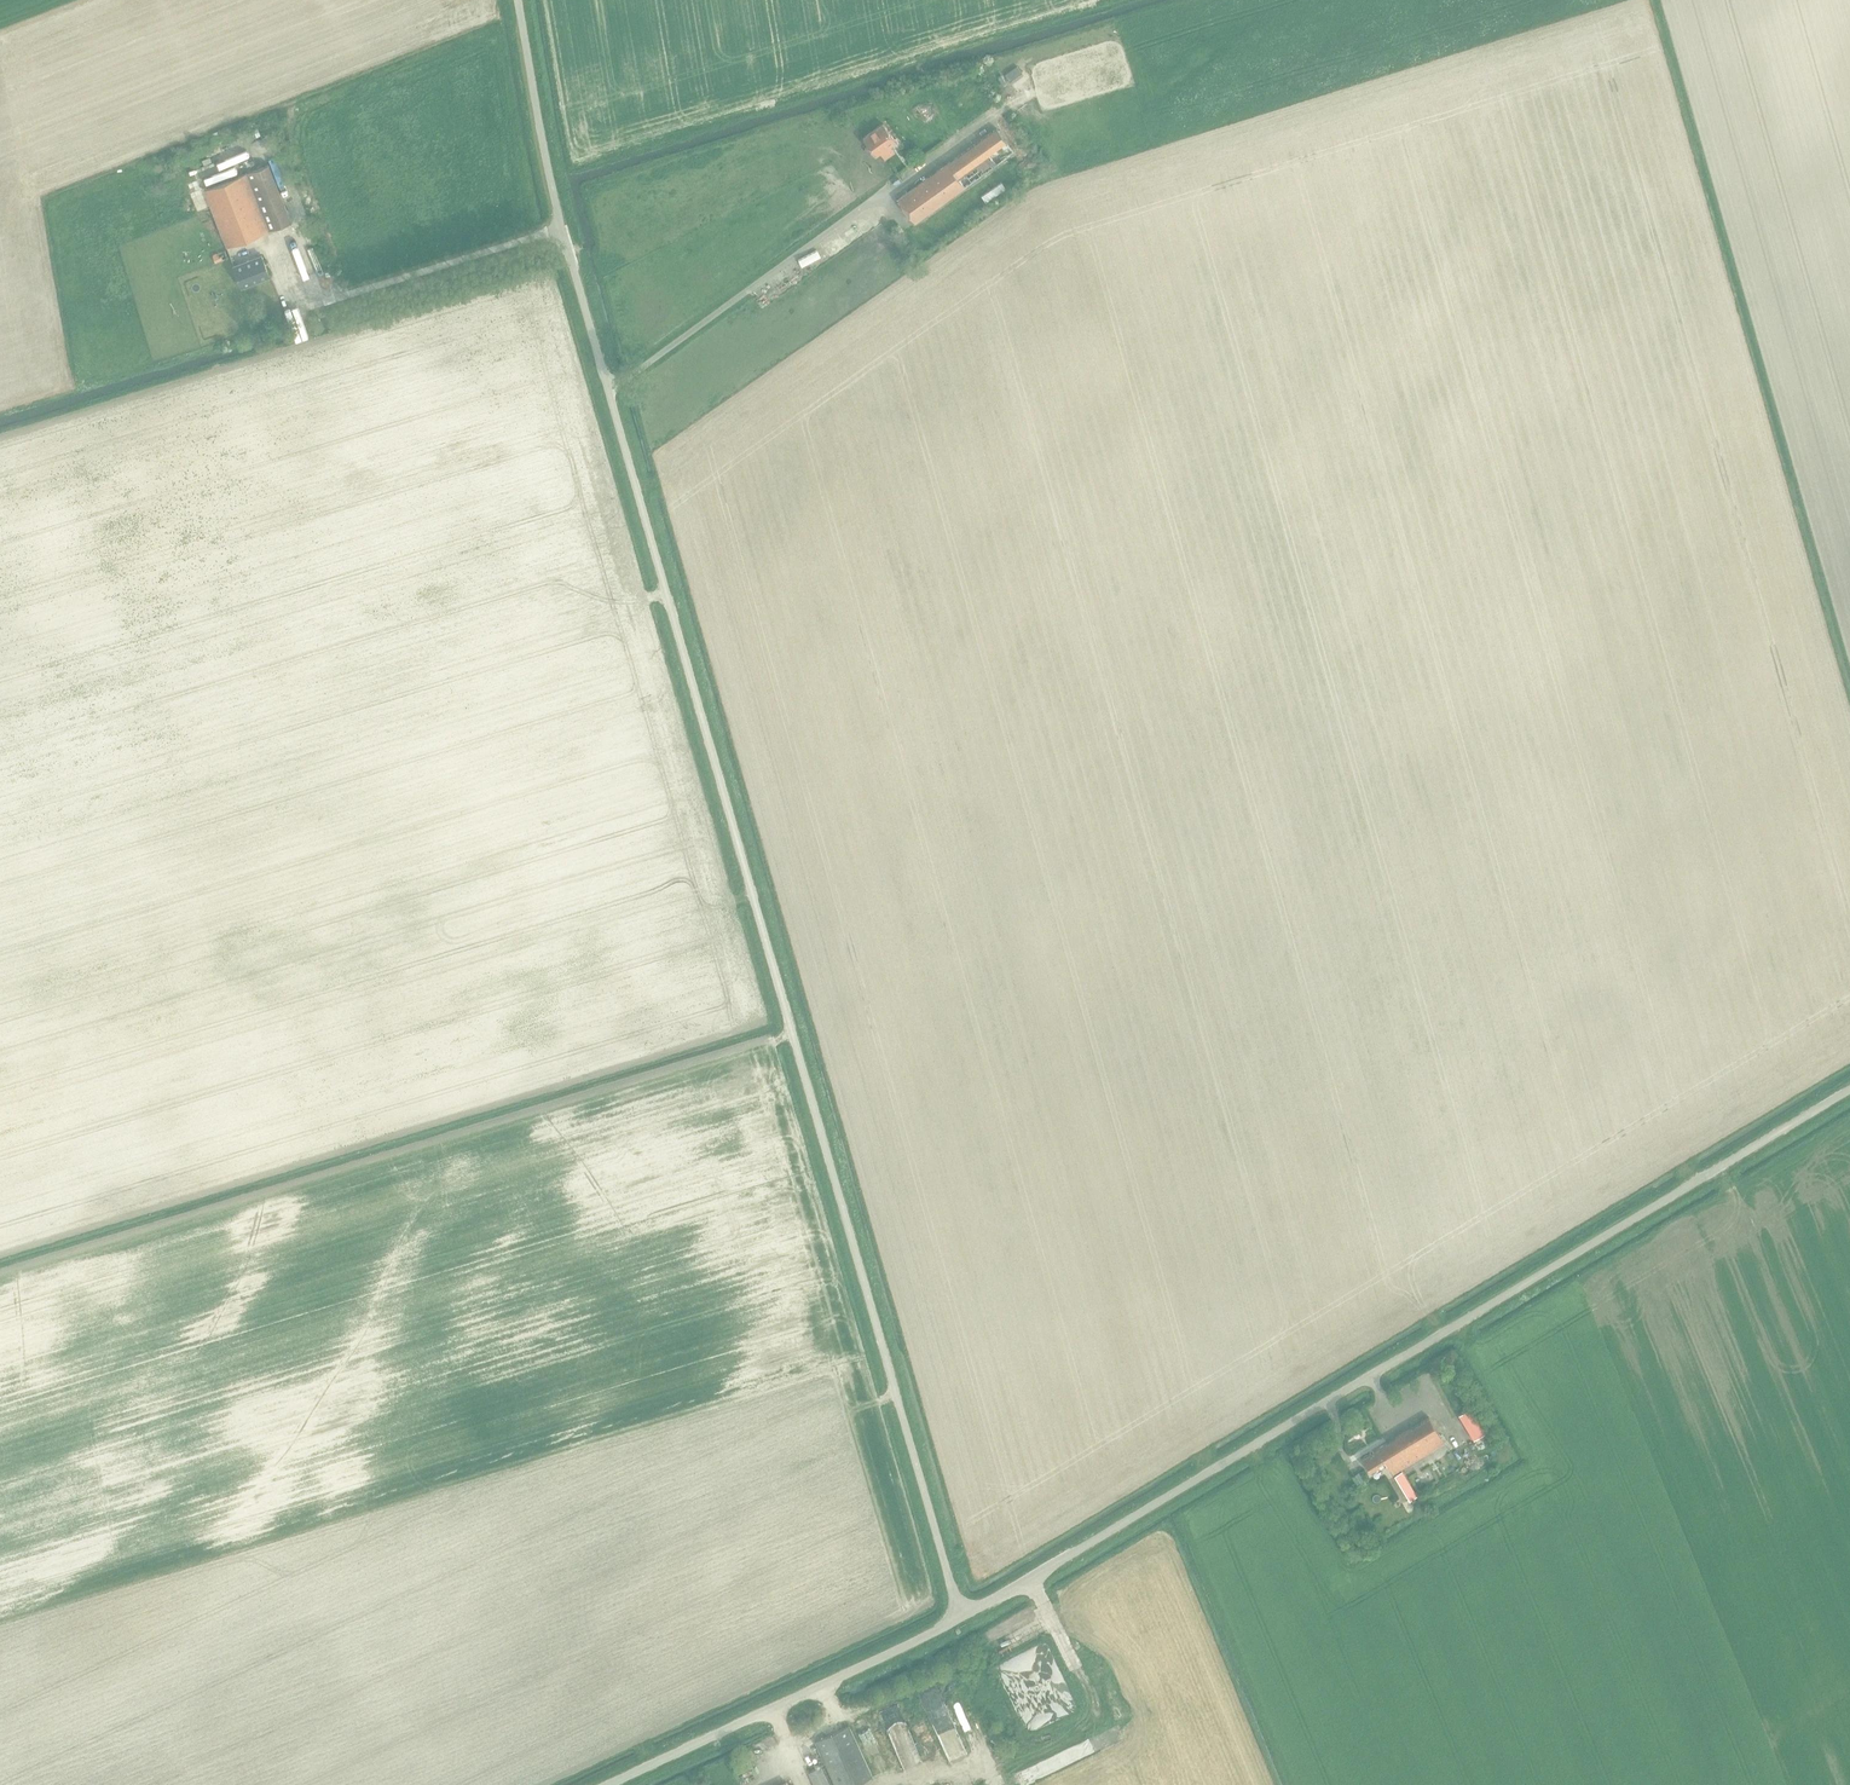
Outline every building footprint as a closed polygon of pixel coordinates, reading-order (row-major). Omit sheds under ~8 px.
[(1004,75),(1011,84),(1023,75),(1017,67),(1004,75)] [(887,99),(889,105),(898,102),(896,96),(887,99)] [(879,154),(883,159),(894,152),(890,146),(895,143),(882,123),(862,137),(875,157),(879,154)] [(896,200),(913,224),(1013,153),(996,129),(896,200)] [(202,190),(225,247),(288,223),(265,165),(202,190)] [(211,255),(214,262),(226,257),(224,250),(211,255)] [(232,265),(241,287),(269,276),(260,254),(232,265)] [(1458,1415),(1473,1440),(1485,1432),(1470,1407),(1458,1415)] [(1384,1462),(1392,1474),(1443,1442),(1428,1417),(1361,1458),(1369,1471),(1384,1462)] [(1351,1477),(1359,1490),(1366,1485),(1357,1472),(1351,1477)] [(1393,1477),(1408,1502),(1416,1497),(1401,1473),(1393,1477)] [(956,1695),(964,1693),(958,1675),(950,1678),(956,1695)] [(934,1681),(924,1686),(936,1713),(947,1709),(934,1681)] [(969,1732),(982,1726),(978,1717),(965,1723),(969,1732)] [(835,1784),(854,1784),(872,1777),(849,1725),(815,1741),(835,1784)] [(1002,1770),(1002,1762),(986,1762),(986,1770),(1002,1770)] [(815,1784),(829,1784),(820,1765),(808,1771),(815,1784)] [(991,1784),(1008,1784),(1003,1773),(988,1779),(991,1784)]
